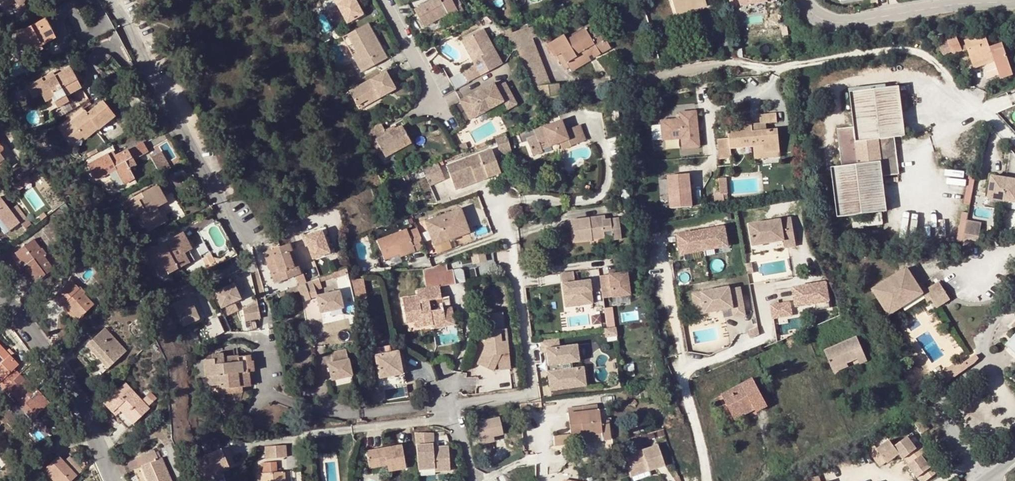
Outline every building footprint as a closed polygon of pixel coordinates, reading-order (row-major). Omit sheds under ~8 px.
[(3,9),(11,4),(19,16),(28,11),(22,3),(24,0),(0,0),(0,4),(3,9)] [(348,24),(364,15),(356,0),(335,0),(348,24)] [(415,11),(425,29),(460,10),(455,0),(435,0),(415,11)] [(675,15),(707,5),(705,0),(671,0),(675,15)] [(767,2),(739,6),(742,28),(770,24),(767,2)] [(114,29),(107,17),(100,21),(107,33),(114,29)] [(16,34),(25,50),(38,43),(40,46),(54,38),(44,19),(16,34)] [(594,22),(589,25),(595,36),(600,33),(594,22)] [(388,59),(369,24),(348,35),(362,62),(357,65),(361,73),(388,59)] [(565,63),(584,52),(588,50),(591,55),(593,59),(610,49),(600,33),(595,36),(589,25),(564,39),(562,36),(549,44),(560,63),(563,61),(565,63)] [(525,27),(510,33),(518,50),(533,44),(531,39),(536,37),(532,27),(526,29),(525,27)] [(469,84),(502,65),(483,30),(466,40),(476,60),(472,62),(475,67),(463,74),(469,84)] [(348,35),(343,38),(357,65),(362,62),(348,35)] [(984,35),(964,41),(965,45),(960,47),(961,52),(967,50),(972,64),(974,69),(986,65),(994,62),(999,76),(1012,71),(1002,43),(989,47),(984,35)] [(956,36),(946,40),(951,53),(952,56),(961,52),(960,47),(956,36)] [(461,43),(472,62),(476,60),(466,40),(461,43)] [(946,40),(938,43),(943,56),(951,53),(946,40)] [(38,43),(25,50),(28,57),(42,50),(40,46),(38,43)] [(546,78),(533,44),(518,50),(530,79),(546,78)] [(994,62),(986,65),(986,80),(999,76),(994,62)] [(42,79),(41,79),(27,87),(27,88),(32,99),(41,95),(48,110),(56,106),(67,100),(65,96),(71,93),(81,88),(70,69),(55,76),(43,82),(42,79)] [(1013,75),(1012,71),(999,76),(1000,80),(1013,75)] [(41,79),(42,79),(43,82),(55,76),(52,72),(41,78),(41,79)] [(385,72),(349,92),(357,107),(377,96),(379,100),(395,91),(385,72)] [(546,78),(530,79),(537,97),(559,95),(557,84),(547,85),(546,78)] [(345,79),(337,83),(342,92),(350,89),(345,79)] [(492,84),(468,97),(478,117),(503,104),(507,111),(516,105),(505,85),(496,90),(492,84)] [(849,93),(853,128),(837,129),(842,167),(831,168),(838,218),(886,212),(882,176),(898,175),(894,137),(904,136),(898,87),(849,93)] [(359,111),(379,100),(377,96),(357,107),(359,111)] [(478,117),(468,97),(460,101),(470,121),(478,117)] [(61,129),(71,141),(81,134),(83,136),(97,126),(99,129),(114,117),(101,102),(87,113),(85,111),(61,129)] [(675,121),(659,122),(661,142),(680,139),(681,149),(697,148),(693,112),(677,114),(677,118),(675,121)] [(760,125),(777,123),(776,114),(759,115),(760,125)] [(542,152),(541,149),(539,145),(558,139),(559,143),(560,145),(569,141),(570,145),(586,140),(579,124),(565,129),(561,120),(534,130),(536,134),(526,138),(532,155),(542,152)] [(381,123),(365,132),(371,143),(376,141),(383,154),(386,160),(411,147),(403,130),(397,134),(389,137),(387,134),(381,123)] [(778,129),(777,123),(760,125),(752,125),(752,132),(778,129)] [(763,152),(780,150),(778,129),(752,132),(752,125),(728,128),(729,138),(718,139),(720,160),(731,158),(730,149),(753,147),(762,147),(763,152)] [(81,134),(71,141),(76,147),(99,129),(97,126),(83,136),(81,134)] [(509,131),(503,134),(509,147),(515,145),(509,131)] [(503,134),(492,138),(499,155),(510,151),(509,147),(503,134)] [(539,145),(541,149),(559,143),(558,139),(539,145)] [(379,156),(383,154),(376,141),(371,143),(379,156)] [(110,159),(107,154),(87,165),(95,180),(109,173),(115,169),(123,184),(133,178),(128,169),(135,165),(132,159),(147,151),(142,142),(115,156),(110,159)] [(464,142),(455,147),(459,153),(468,149),(464,142)] [(762,147),(753,147),(754,159),(781,157),(780,150),(763,152),(762,147)] [(452,183),(453,182),(473,175),(476,182),(500,172),(491,150),(472,157),(446,168),(452,183)] [(160,152),(150,157),(160,174),(169,169),(160,152)] [(624,161),(613,162),(614,177),(625,175),(624,161)] [(640,162),(630,163),(632,177),(642,176),(640,162)] [(444,179),(437,163),(429,166),(436,183),(444,179)] [(429,166),(421,169),(429,186),(436,183),(429,166)] [(115,169),(109,173),(117,187),(123,184),(115,169)] [(985,195),(1014,201),(1014,178),(990,173),(985,195)] [(688,174),(667,176),(671,208),(691,206),(688,174)] [(473,175),(453,182),(455,190),(476,182),(473,175)] [(726,178),(719,178),(720,192),(720,194),(724,194),(728,194),(726,178)] [(142,199),(129,205),(134,216),(138,214),(147,231),(159,225),(151,210),(160,205),(166,202),(156,185),(139,194),(142,199)] [(720,192),(714,192),(715,202),(724,202),(724,194),(720,194),(720,192)] [(127,201),(129,205),(142,199),(139,194),(127,201)] [(8,230),(25,218),(15,205),(9,210),(0,198),(0,220),(8,230)] [(168,220),(160,205),(151,210),(159,225),(168,220)] [(458,207),(423,219),(433,243),(467,230),(458,207)] [(619,218),(606,219),(602,220),(602,216),(571,220),(574,242),(605,238),(604,231),(611,231),(613,240),(622,239),(619,218)] [(791,218),(749,225),(752,246),(783,240),(785,247),(796,245),(791,218)] [(4,234),(8,230),(0,220),(0,229),(4,234)] [(981,222),(967,220),(963,246),(978,241),(981,222)] [(412,251),(422,247),(415,227),(404,231),(403,228),(374,240),(381,259),(396,253),(411,248),(412,251)] [(309,259),(328,254),(321,228),(302,234),(309,259)] [(722,228),(675,236),(679,255),(725,246),(722,228)] [(183,232),(180,233),(189,250),(192,248),(183,232)] [(167,274),(189,262),(184,253),(189,250),(180,233),(141,254),(149,269),(153,267),(158,275),(165,271),(167,274)] [(32,239),(14,253),(24,266),(23,267),(35,282),(52,268),(38,251),(40,249),(32,239)] [(293,241),(290,242),(296,257),(299,256),(293,241)] [(280,246),(285,261),(296,257),(290,242),(280,246)] [(265,252),(270,266),(285,261),(280,246),(265,252)] [(411,248),(396,253),(397,257),(412,251),(411,248)] [(184,253),(189,262),(194,259),(189,250),(184,253)] [(216,264),(212,255),(202,260),(206,269),(216,264)] [(296,257),(302,274),(304,273),(299,256),(296,257)] [(285,261),(290,278),(302,274),(296,257),(285,261)] [(285,261),(270,266),(276,282),(290,278),(285,261)] [(752,263),(746,264),(747,274),(754,273),(752,263)] [(455,284),(453,271),(445,272),(444,266),(423,270),(426,289),(438,287),(455,284)] [(889,315),(922,294),(923,293),(926,290),(921,283),(918,285),(906,268),(872,290),(889,315)] [(345,269),(331,274),(332,277),(333,278),(336,278),(346,274),(345,269)] [(626,272),(599,276),(602,299),(629,295),(626,272)] [(573,273),(561,275),(565,307),(591,304),(588,281),(574,282),(573,273)] [(332,277),(331,274),(318,278),(319,282),(332,277)] [(346,274),(336,278),(338,292),(339,299),(349,296),(346,274)] [(376,340),(389,338),(379,276),(350,280),(354,300),(369,297),(376,340)] [(319,282),(318,278),(311,281),(314,290),(321,288),(319,282)] [(71,280),(51,298),(59,307),(63,303),(77,319),(92,304),(71,280)] [(222,313),(235,309),(232,300),(239,298),(233,281),(213,288),(222,313)] [(311,281),(301,284),(306,300),(317,296),(314,290),(311,281)] [(941,286),(939,282),(926,290),(923,293),(922,294),(928,304),(932,302),(928,295),(941,286)] [(824,283),(791,288),(794,306),(813,303),(814,309),(827,307),(824,283)] [(301,284),(293,287),(298,302),(306,300),(301,284)] [(950,299),(941,286),(928,295),(932,302),(941,297),(944,302),(950,299)] [(176,294),(180,301),(173,304),(183,326),(199,319),(189,298),(195,295),(194,294),(192,287),(176,294)] [(438,287),(426,289),(416,291),(417,297),(401,299),(406,323),(414,322),(421,321),(422,327),(432,325),(432,323),(443,321),(444,327),(454,326),(449,297),(440,299),(438,287)] [(732,318),(742,315),(736,288),(726,290),(725,288),(689,296),(694,317),(730,309),(732,318)] [(338,292),(317,296),(319,312),(341,309),(339,299),(338,292)] [(941,297),(932,302),(936,308),(944,302),(941,297)] [(260,319),(257,301),(242,308),(245,322),(260,319)] [(787,302),(777,304),(778,309),(775,309),(776,312),(770,313),(771,318),(790,315),(787,302)] [(777,304),(769,306),(770,313),(776,312),(775,309),(778,309),(777,304)] [(486,356),(483,364),(498,371),(503,360),(505,370),(515,368),(511,339),(505,340),(503,329),(507,328),(505,312),(485,315),(490,357),(486,356)] [(104,328),(85,345),(106,368),(125,351),(104,328)] [(614,328),(602,330),(603,339),(616,338),(614,328)] [(755,329),(743,331),(747,339),(756,336),(755,329)] [(1005,345),(1014,354),(1014,334),(1005,345)] [(824,350),(832,369),(847,363),(857,359),(859,364),(867,361),(857,336),(824,350)] [(548,365),(549,365),(579,361),(576,345),(559,347),(558,339),(540,341),(542,352),(547,353),(548,365)] [(4,388),(18,375),(13,370),(18,365),(0,346),(0,385),(3,389),(4,388)] [(343,350),(328,353),(330,363),(326,364),(329,380),(349,376),(343,350)] [(397,353),(375,356),(379,389),(402,386),(397,353)] [(223,364),(222,357),(221,354),(211,355),(211,359),(202,361),(204,376),(206,376),(207,386),(219,385),(219,389),(221,389),(239,387),(237,373),(247,372),(251,372),(249,355),(235,357),(236,362),(223,364)] [(236,355),(222,357),(223,364),(236,362),(235,357),(236,355)] [(962,358),(956,362),(962,371),(968,367),(962,358)] [(204,376),(202,361),(193,362),(195,377),(204,376)] [(962,371),(956,362),(932,379),(938,388),(962,371)] [(847,363),(832,369),(834,373),(849,366),(847,363)] [(549,371),(547,372),(550,390),(586,385),(583,367),(549,371)] [(249,386),(247,372),(237,373),(239,387),(240,387),(249,386)] [(18,375),(4,388),(21,406),(23,404),(34,415),(48,403),(26,379),(23,381),(18,375)] [(767,407),(752,379),(721,395),(731,414),(751,405),(754,410),(755,413),(767,407)] [(124,383),(103,403),(127,428),(148,408),(147,407),(155,398),(150,393),(141,401),(124,383)] [(240,387),(239,387),(221,389),(221,395),(241,392),(240,387)] [(23,404),(21,406),(18,408),(29,420),(34,415),(23,404)] [(735,420),(754,410),(751,405),(731,414),(735,420)] [(582,413),(567,414),(569,435),(570,437),(593,434),(594,442),(610,440),(608,421),(599,422),(598,411),(596,411),(596,406),(581,408),(582,413)] [(926,425),(919,415),(913,420),(920,430),(926,425)] [(474,419),(475,436),(490,435),(500,434),(498,416),(474,419)] [(430,432),(415,432),(418,468),(433,467),(434,471),(449,469),(447,445),(437,446),(437,451),(432,451),(431,446),(430,432)] [(593,434),(570,437),(571,444),(594,442),(593,434)] [(900,434),(874,452),(868,443),(861,448),(873,465),(880,460),(881,461),(893,452),(897,458),(898,457),(903,464),(902,465),(911,477),(912,476),(915,480),(919,480),(934,471),(929,464),(924,467),(915,455),(920,452),(914,444),(909,447),(900,434)] [(570,437),(569,435),(556,437),(557,446),(571,444),(570,437)] [(284,443),(264,444),(265,458),(285,457),(284,443)] [(401,443),(365,446),(367,464),(384,462),(385,469),(403,467),(401,443)] [(648,469),(649,471),(665,465),(658,444),(628,454),(627,460),(631,475),(648,469)] [(226,447),(219,448),(227,465),(234,462),(226,447)] [(191,461),(200,480),(214,480),(211,476),(218,473),(216,470),(227,465),(219,448),(191,461)] [(147,480),(170,480),(160,458),(157,460),(153,450),(137,457),(147,480)] [(535,464),(535,455),(524,456),(522,457),(523,465),(535,464)] [(82,471),(69,456),(62,462),(57,456),(44,469),(55,480),(71,480),(82,471)] [(260,464),(262,480),(283,480),(282,472),(276,472),(275,463),(260,464)] [(648,469),(631,475),(631,478),(649,471),(648,469)] [(211,476),(214,480),(222,480),(218,473),(211,476)]
